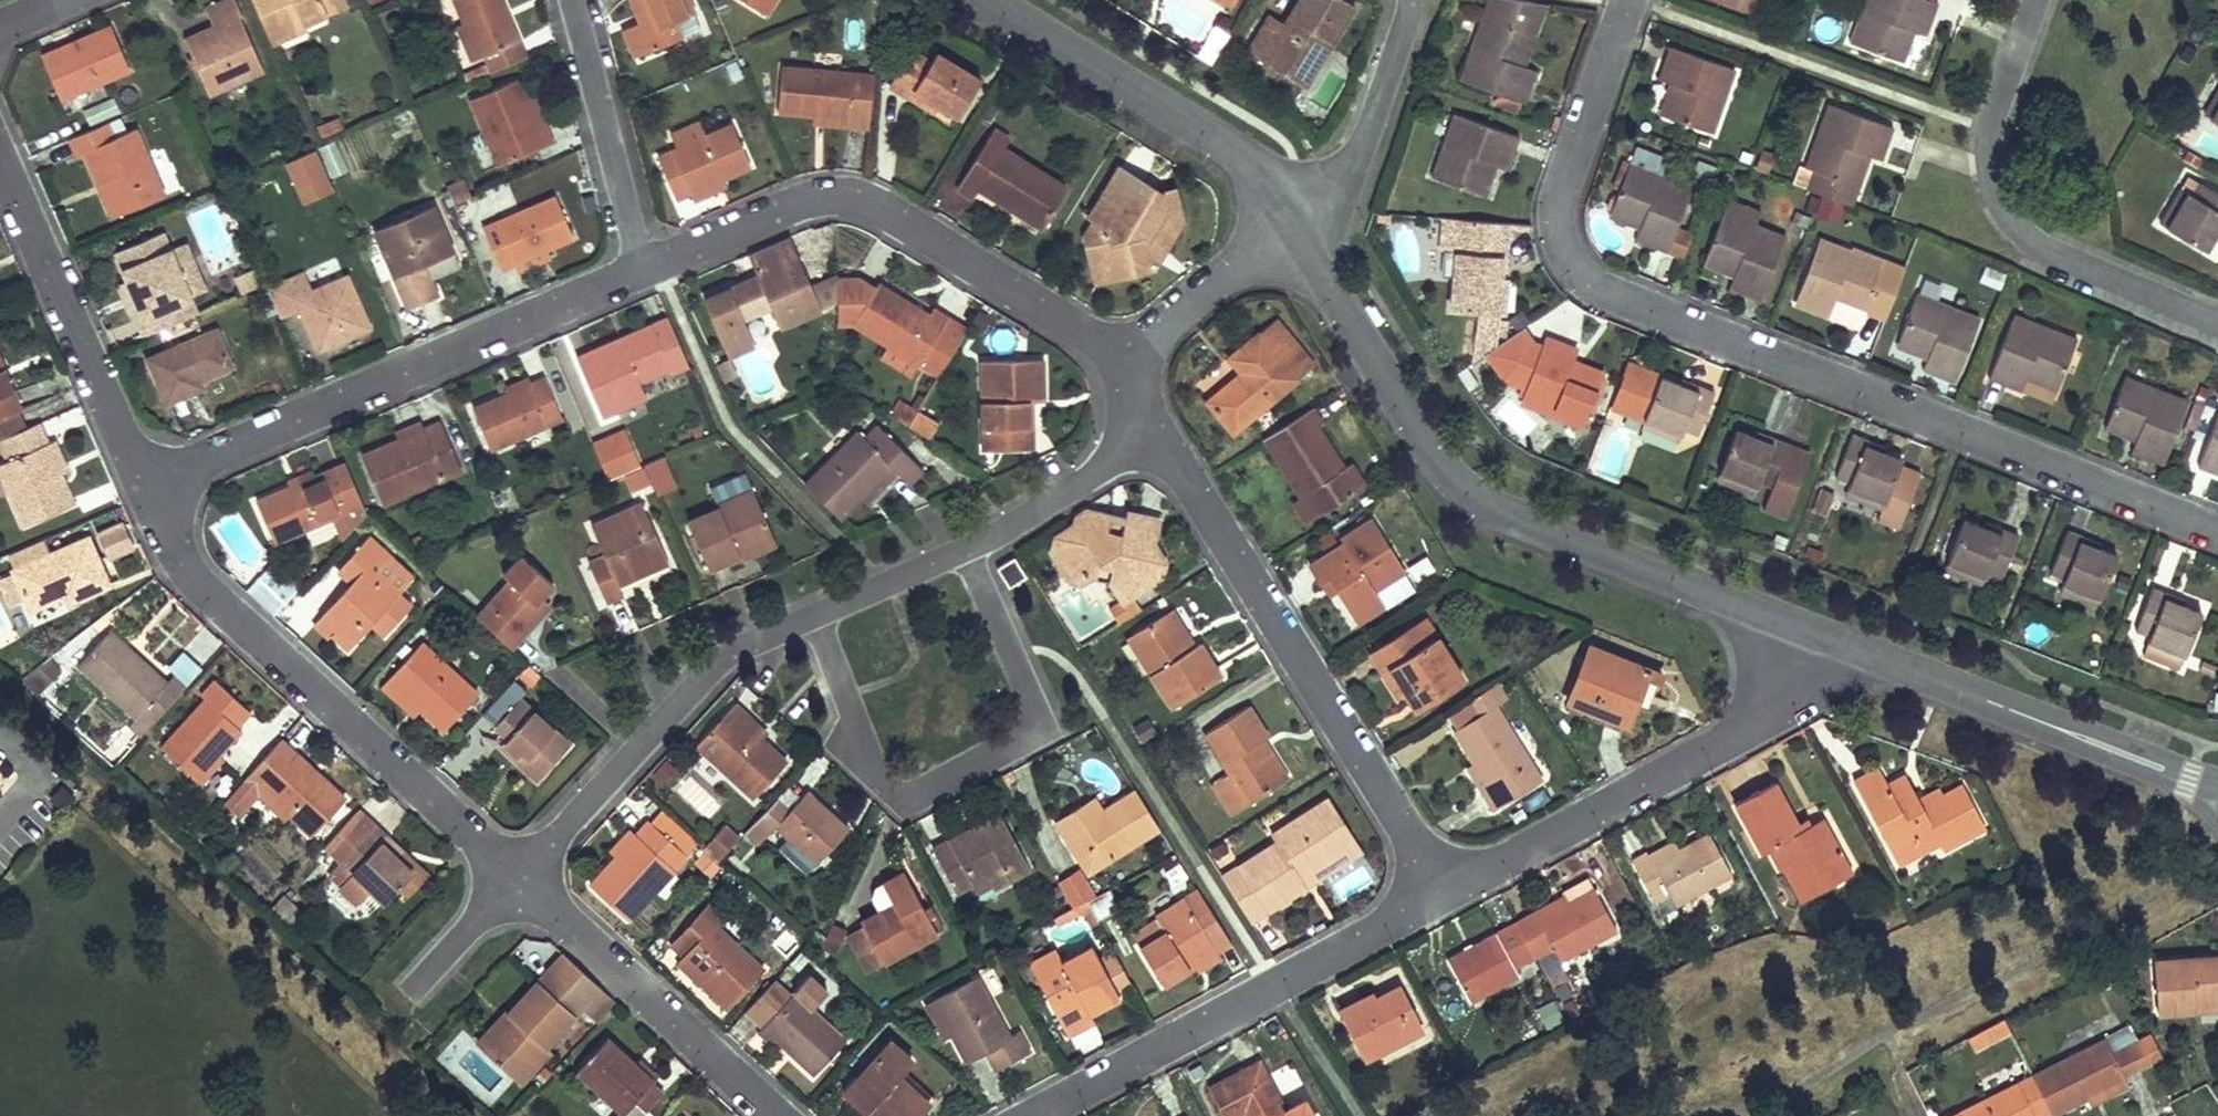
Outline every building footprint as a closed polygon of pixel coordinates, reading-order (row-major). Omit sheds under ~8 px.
[(262,73),(237,19),(241,18),(233,0),(232,0),(205,13),(213,31),(186,44),(207,97),(262,73)] [(348,7),(345,0),(252,0),(270,41),(303,26),(348,7)] [(500,0),(459,0),(453,2),(462,26),(476,61),(484,57),(492,76),(525,62),(500,0)] [(639,23),(623,30),(634,60),(683,39),(676,24),(692,16),(687,0),(630,0),(639,23)] [(769,17),(779,0),(741,0),(769,17)] [(1359,7),(1348,0),(1304,0),(1288,24),(1275,15),(1250,52),(1267,63),(1271,54),(1304,73),(1326,38),(1335,44),(1359,7)] [(1533,3),(1511,0),(1489,0),(1470,52),(1476,54),(1466,81),(1501,94),(1524,102),(1535,70),(1526,67),(1521,66),(1533,32),(1525,29),(1533,3)] [(1746,10),(1750,0),(1722,0),(1746,10)] [(1746,10),(1752,12),(1757,0),(1750,0),(1746,10)] [(1873,11),(1868,9),(1855,44),(1904,62),(1915,31),(1921,33),(1931,37),(1944,6),(1934,3),(1927,0),(1877,0),(1873,11)] [(1877,0),(1872,0),(1868,9),(1873,11),(1877,0)] [(1546,5),(1533,3),(1525,29),(1533,32),(1538,34),(1546,5)] [(698,32),(692,16),(676,24),(683,39),(698,32)] [(306,34),(303,26),(270,41),(273,50),(306,34)] [(476,61),(462,26),(454,29),(468,64),(476,61)] [(128,73),(109,29),(41,60),(59,103),(128,73)] [(1915,31),(1904,62),(1909,65),(1921,33),(1915,31)] [(1538,34),(1533,32),(1521,66),(1526,67),(1538,34)] [(1308,88),(1335,44),(1326,38),(1304,73),(1271,54),(1267,63),(1308,88)] [(1676,85),(1665,116),(1714,134),(1727,99),(1719,97),(1730,67),(1673,46),(1661,79),(1673,84),(1676,85)] [(932,62),(912,51),(890,88),(910,101),(915,95),(935,107),(957,120),(981,82),(938,54),(932,62)] [(1476,54),(1470,52),(1461,79),(1466,81),(1476,54)] [(1727,99),(1737,70),(1730,67),(1719,97),(1727,99)] [(874,78),(782,70),(778,117),(813,120),(849,123),(849,130),(868,132),(874,78)] [(520,83),(471,103),(499,169),(553,146),(548,132),(541,134),(528,101),(520,83)] [(1673,84),(1662,114),(1665,116),(1676,85),(1673,84)] [(2201,115),(2208,119),(2217,103),(2217,88),(2201,115)] [(1524,102),(1501,94),(1497,105),(1520,114),(1524,102)] [(935,107),(915,95),(910,101),(932,115),(935,107)] [(87,121),(117,113),(113,99),(83,107),(87,121)] [(548,132),(534,99),(528,101),(541,134),(548,132)] [(2208,119),(2217,125),(2217,103),(2208,119)] [(1827,137),(1838,108),(1831,105),(1820,134),(1827,137)] [(1884,160),(1895,129),(1838,108),(1827,137),(1820,134),(1808,168),(1816,171),(1809,191),(1825,197),(1845,204),(1849,206),(1868,155),(1875,157),(1884,160)] [(1449,144),(1459,115),(1453,112),(1442,142),(1449,144)] [(1442,142),(1429,176),(1481,196),(1493,163),(1505,168),(1517,137),(1459,115),(1449,144),(1442,142)] [(849,123),(813,120),(813,127),(849,130),(849,123)] [(116,219),(163,200),(134,132),(112,141),(106,126),(68,141),(75,160),(83,157),(95,189),(103,185),(116,219)] [(751,169),(732,128),(658,159),(676,202),(689,196),(721,182),(751,169)] [(996,130),(960,186),(976,197),(983,187),(1044,227),(1069,187),(1006,147),(1012,139),(996,130)] [(319,146),(330,177),(347,171),(336,140),(319,146)] [(315,148),(283,162),(301,205),(333,191),(315,148)] [(1669,162),(1636,148),(1611,213),(1641,225),(1639,231),(1634,243),(1683,262),(1693,237),(1675,230),(1689,195),(1661,184),(1664,177),(1669,162)] [(1856,208),(1875,157),(1868,155),(1849,206),(1856,208)] [(1493,163),(1481,196),(1485,197),(1497,165),(1493,163)] [(1093,234),(1095,245),(1096,255),(1108,254),(1111,272),(1157,268),(1163,260),(1160,253),(1167,242),(1172,245),(1189,222),(1173,190),(1164,195),(1156,199),(1144,191),(1149,184),(1122,167),(1104,197),(1117,205),(1106,222),(1107,232),(1093,234)] [(1661,184),(1689,195),(1691,188),(1664,177),(1661,184)] [(2188,197),(2197,183),(2192,180),(2183,194),(2188,197)] [(725,191),(721,182),(689,196),(694,206),(725,191)] [(2163,226),(2204,251),(2213,236),(2217,229),(2217,196),(2197,183),(2188,197),(2183,194),(2163,226)] [(1156,199),(1164,195),(1149,184),(1144,191),(1156,199)] [(116,219),(103,185),(95,189),(107,222),(116,219)] [(471,202),(465,185),(446,193),(453,209),(471,202)] [(2163,226),(2183,194),(2178,191),(2158,223),(2163,226)] [(1117,205),(1104,197),(1093,215),(1096,217),(1106,222),(1117,205)] [(1845,204),(1825,197),(1819,214),(1839,221),(1845,204)] [(573,242),(555,202),(481,233),(497,274),(514,267),(545,253),(573,242)] [(1763,215),(1730,202),(1724,215),(1757,228),(1763,215)] [(454,255),(433,209),(374,236),(383,258),(389,254),(399,279),(394,282),(408,313),(438,300),(424,269),(454,255)] [(1641,225),(1611,213),(1609,219),(1639,231),(1641,225)] [(1705,262),(1735,274),(1733,279),(1729,290),(1760,303),(1784,245),(1755,233),(1757,228),(1724,215),(1705,262)] [(1106,222),(1096,217),(1093,234),(1107,232),(1106,222)] [(1457,261),(1460,222),(1455,221),(1452,261),(1457,261)] [(1443,282),(1454,283),(1451,313),(1470,314),(1465,372),(1479,361),(1502,345),(1504,317),(1505,317),(1509,281),(1503,280),(1508,226),(1460,222),(1457,261),(1452,261),(1445,260),(1443,282)] [(1509,281),(1513,227),(1508,226),(1503,280),(1509,281)] [(1755,233),(1784,245),(1786,240),(1757,228),(1755,233)] [(176,273),(160,236),(116,256),(130,291),(125,294),(142,338),(195,317),(192,311),(176,273)] [(837,277),(813,288),(790,237),(749,254),(758,277),(705,299),(727,350),(751,339),(744,320),(772,308),(781,327),(837,303),(837,277)] [(1849,251),(1821,240),(1819,245),(1847,256),(1849,251)] [(1160,253),(1163,260),(1172,245),(1167,242),(1160,253)] [(1834,300),(1866,311),(1887,319),(1905,272),(1849,251),(1847,256),(1819,245),(1796,304),(1828,316),(1834,300)] [(549,264),(545,253),(514,267),(518,277),(549,264)] [(399,279),(389,254),(383,258),(394,282),(399,279)] [(1096,255),(1098,273),(1111,272),(1108,254),(1096,255)] [(1735,274),(1705,262),(1703,266),(1733,279),(1735,274)] [(208,304),(193,267),(176,273),(192,311),(208,304)] [(312,294),(304,274),(266,290),(280,323),(301,314),(315,352),(322,349),(325,353),(351,343),(349,337),(369,329),(360,306),(356,307),(346,281),(312,294)] [(930,314),(877,282),(874,286),(859,278),(837,277),(837,322),(854,322),(852,324),(887,345),(921,364),(938,374),(967,327),(934,308),(930,314)] [(1900,342),(1928,353),(1927,357),(1922,372),(1956,384),(1979,324),(1950,313),(1952,306),(1918,294),(1900,342)] [(1834,300),(1828,316),(1859,328),(1866,311),(1834,300)] [(1950,313),(1979,324),(1981,317),(1952,306),(1950,313)] [(1317,363),(1279,318),(1230,358),(1241,374),(1209,400),(1234,431),(1317,363)] [(2046,329),(2017,318),(2016,321),(2045,333),(2046,329)] [(632,376),(661,363),(666,374),(683,367),(663,320),(572,360),(596,417),(641,397),(637,387),(632,376)] [(2030,378),(2061,390),(2079,342),(2046,329),(2045,333),(2016,321),(1992,382),(2023,394),(2030,378)] [(1549,419),(1583,432),(1602,383),(1570,370),(1572,364),(1576,353),(1547,342),(1544,351),(1535,347),(1523,331),(1502,345),(1479,361),(1500,390),(1525,400),(1525,401),(1552,412),(1549,419)] [(230,371),(215,335),(146,364),(165,407),(198,394),(194,386),(200,384),(230,371)] [(754,346),(751,339),(727,350),(730,356),(754,346)] [(1928,353),(1900,342),(1898,346),(1927,357),(1928,353)] [(921,364),(887,345),(881,356),(914,375),(921,364)] [(1039,358),(981,359),(980,381),(990,381),(990,400),(980,400),(981,450),(1023,449),(1022,399),(1040,399),(1039,358)] [(0,363),(0,421),(21,412),(0,363)] [(661,363),(632,376),(637,387),(666,374),(661,363)] [(1570,370),(1602,383),(1604,376),(1572,364),(1570,370)] [(742,395),(729,365),(718,370),(731,400),(742,395)] [(1678,387),(1626,366),(1611,403),(1648,418),(1683,433),(1696,438),(1715,395),(1701,389),(1698,395),(1678,387)] [(524,378),(500,388),(503,398),(528,387),(524,378)] [(2061,390),(2030,378),(2023,394),(2054,406),(2061,390)] [(2109,426),(2140,439),(2138,443),(2133,455),(2164,467),(2187,408),(2160,397),(2162,392),(2128,378),(2109,426)] [(1701,389),(1681,380),(1678,387),(1698,395),(1701,389)] [(990,381),(980,381),(980,400),(990,400),(990,381)] [(488,453),(560,422),(543,382),(528,387),(503,398),(470,410),(488,453)] [(203,391),(200,384),(194,386),(198,394),(203,391)] [(2160,397),(2187,408),(2190,403),(2162,392),(2160,397)] [(1525,401),(1522,409),(1549,419),(1552,412),(1525,401)] [(917,410),(906,403),(896,417),(908,424),(917,410)] [(939,424),(917,410),(908,424),(931,438),(939,424)] [(1318,518),(1363,489),(1350,468),(1343,473),(1315,430),(1320,427),(1310,412),(1263,442),(1300,499),(1304,497),(1318,518)] [(1683,433),(1648,418),(1645,425),(1680,440),(1683,433)] [(2198,468),(2217,477),(2217,421),(2198,468)] [(421,432),(417,422),(390,432),(394,443),(421,432)] [(69,510),(57,479),(51,480),(41,450),(45,448),(35,425),(0,439),(0,440),(8,462),(0,466),(0,483),(19,530),(69,510)] [(459,475),(438,425),(421,432),(394,443),(360,459),(381,507),(459,475)] [(2140,439),(2109,426),(2107,431),(2138,443),(2140,439)] [(838,519),(856,501),(856,500),(874,483),(879,488),(893,473),(904,483),(918,469),(876,428),(862,441),(854,434),(803,485),(838,519)] [(617,432),(588,445),(604,482),(632,470),(617,432)] [(1785,525),(1812,457),(1772,441),(1770,448),(1752,441),(1735,434),(1718,477),(1753,491),(1756,486),(1770,492),(1776,478),(1778,478),(1764,516),(1785,525)] [(1772,441),(1755,434),(1752,441),(1770,448),(1772,441)] [(1867,442),(1853,437),(1835,481),(1849,487),(1847,492),(1883,506),(1880,514),(1876,524),(1899,533),(1920,475),(1899,468),(1901,463),(1885,456),(1865,448),(1867,442)] [(1865,448),(1885,456),(1887,451),(1867,442),(1865,448)] [(63,477),(52,446),(45,448),(41,450),(51,480),(57,479),(63,477)] [(363,515),(343,466),(312,478),(285,489),(254,502),(271,544),(328,521),(338,543),(363,515)] [(312,478),(309,471),(283,482),(285,489),(312,478)] [(1715,484),(1750,499),(1753,491),(1718,477),(1715,484)] [(856,501),(861,505),(879,488),(874,483),(856,500),(856,501)] [(1828,518),(1836,495),(1821,489),(1812,512),(1828,518)] [(1844,499),(1880,514),(1883,506),(1847,492),(1844,499)] [(736,557),(770,543),(749,493),(714,508),(716,511),(685,525),(707,574),(737,560),(736,557)] [(1292,504),(1305,526),(1318,518),(1304,497),(1300,499),(1292,504)] [(601,603),(618,596),(615,588),(612,581),(662,561),(639,505),(587,527),(599,557),(584,563),(601,603)] [(1155,545),(1161,522),(1129,514),(1127,520),(1124,536),(1108,532),(1112,518),(1084,510),(1077,515),(1075,526),(1057,538),(1053,558),(1070,584),(1083,588),(1085,581),(1088,566),(1113,570),(1111,585),(1123,605),(1162,581),(1166,563),(1155,545)] [(1127,520),(1112,518),(1108,532),(1124,536),(1127,520)] [(96,532),(108,561),(135,549),(123,520),(96,532)] [(1372,595),(1405,574),(1374,524),(1341,544),(1343,548),(1310,569),(1319,585),(1326,581),(1329,578),(1335,587),(1331,589),(1354,627),(1381,609),(1372,595)] [(1947,569),(1983,582),(1985,576),(2000,581),(2016,538),(2002,533),(2000,538),(1980,529),(1964,524),(1947,569)] [(2002,533),(1982,525),(1980,529),(2000,538),(2002,533)] [(2049,574),(2063,580),(2061,586),(2096,600),(2114,556),(2097,549),(2080,542),(2082,536),(2067,530),(2049,574)] [(2097,549),(2100,543),(2082,536),(2080,542),(2097,549)] [(350,582),(320,615),(335,629),(332,632),(348,647),(370,623),(381,633),(407,605),(396,595),(398,593),(375,571),(388,556),(367,537),(337,570),(350,582)] [(56,597),(54,592),(61,589),(67,602),(106,585),(85,538),(11,571),(28,609),(56,597)] [(739,566),(773,552),(770,543),(736,557),(737,560),(739,566)] [(543,599),(552,589),(518,558),(501,577),(505,582),(474,618),(511,652),(535,625),(527,618),(543,599)] [(615,588),(664,567),(662,561),(612,581),(615,588)] [(1113,570),(1088,566),(1085,581),(1111,585),(1113,570)] [(1944,576),(1980,590),(1983,582),(1947,569),(1944,576)] [(1381,609),(1414,589),(1405,574),(1372,595),(1381,609)] [(1329,578),(1326,581),(1331,589),(1335,587),(1329,578)] [(2059,592),(2094,607),(2096,600),(2061,586),(2059,592)] [(2133,634),(2148,640),(2146,644),(2182,658),(2199,615),(2182,608),(2163,601),(2166,596),(2150,590),(2133,634)] [(2163,601),(2182,608),(2184,603),(2166,596),(2163,601)] [(551,608),(543,599),(527,618),(535,625),(551,608)] [(1195,647),(1173,612),(1165,617),(1186,652),(1195,647)] [(335,629),(320,615),(311,623),(327,637),(332,632),(335,629)] [(1186,652),(1165,617),(1128,639),(1170,709),(1220,678),(1200,644),(1195,647),(1186,652)] [(1439,638),(1428,619),(1416,626),(1428,645),(1439,638)] [(1416,626),(1372,654),(1401,699),(1408,695),(1415,691),(1424,705),(1465,680),(1439,638),(1428,645),(1416,626)] [(169,676),(163,682),(107,631),(75,667),(131,719),(144,730),(182,688),(169,676)] [(475,696),(419,644),(377,690),(390,703),(398,694),(417,712),(443,735),(475,696)] [(2143,652),(2180,666),(2182,658),(2146,644),(2143,652)] [(1595,649),(1573,703),(1628,726),(1642,692),(1651,696),(1656,698),(1664,677),(1595,649)] [(50,658),(26,674),(36,690),(60,675),(50,658)] [(1511,699),(1502,684),(1473,701),(1483,716),(1456,732),(1474,763),(1491,790),(1485,794),(1495,811),(1545,781),(1500,706),(1511,699)] [(202,702),(160,750),(196,783),(218,759),(241,733),(237,729),(249,715),(213,685),(200,698),(202,702)] [(1408,695),(1417,710),(1424,705),(1415,691),(1408,695)] [(1628,726),(1573,703),(1569,712),(1634,738),(1651,696),(1642,692),(1628,726)] [(417,712),(398,694),(390,703),(409,720),(417,712)] [(504,737),(498,744),(515,759),(521,753),(542,772),(566,745),(517,700),(493,726),(504,737)] [(1483,716),(1473,701),(1446,717),(1456,732),(1483,716)] [(747,715),(735,703),(697,743),(753,796),(784,762),(761,740),(741,721),(747,715)] [(1249,711),(1204,739),(1230,779),(1215,789),(1232,818),(1283,787),(1253,739),(1260,734),(1262,733),(1249,711)] [(741,721),(761,740),(767,733),(747,715),(741,721)] [(131,719),(124,727),(136,738),(144,730),(131,719)] [(1253,739),(1283,787),(1290,782),(1260,734),(1253,739)] [(341,801),(277,741),(239,782),(241,783),(221,805),(235,819),(255,797),(259,792),(285,816),(307,837),(341,801)] [(515,759),(536,778),(542,772),(521,753),(515,759)] [(223,764),(218,759),(196,783),(202,788),(223,764)] [(1491,790),(1474,763),(1468,767),(1485,794),(1491,790)] [(1940,797),(1918,809),(1914,802),(1902,778),(1883,788),(1874,770),(1851,783),(1894,865),(1932,844),(1936,851),(1959,839),(1955,831),(1975,819),(1958,788),(1940,797)] [(1776,783),(1734,806),(1758,850),(1766,845),(1777,866),(1780,864),(1791,858),(1809,891),(1851,867),(1832,832),(1819,839),(1811,826),(1808,819),(1798,825),(1776,783)] [(772,824),(811,860),(845,824),(806,788),(789,806),(776,794),(751,822),(763,833),(772,824)] [(1918,809),(1940,797),(1937,790),(1914,802),(1918,809)] [(255,797),(282,821),(285,816),(259,792),(255,797)] [(1092,824),(1080,806),(1055,823),(1089,876),(1159,832),(1136,796),(1103,817),(1092,824)] [(1092,824),(1103,817),(1092,799),(1080,806),(1092,824)] [(1362,855),(1330,802),(1318,809),(1345,854),(1301,882),(1306,892),(1362,855)] [(656,809),(644,822),(681,857),(693,843),(656,809)] [(1345,854),(1318,809),(1273,838),(1277,845),(1223,881),(1252,927),(1306,892),(1301,882),(1345,854)] [(353,811),(320,847),(335,862),(324,874),(337,887),(335,889),(352,904),(365,890),(379,903),(393,889),(408,874),(376,845),(382,838),(353,811)] [(967,882),(971,889),(987,881),(1002,873),(1005,878),(1026,868),(998,814),(931,849),(952,889),(967,882)] [(1811,826),(1819,839),(1832,832),(1824,819),(1811,826)] [(1955,831),(1959,839),(1980,829),(1975,819),(1955,831)] [(585,885),(623,920),(681,857),(644,822),(632,835),(612,857),(585,885)] [(714,875),(738,832),(719,822),(695,864),(714,875)] [(632,835),(627,830),(607,852),(612,857),(632,835)] [(1627,859),(1650,902),(1664,894),(1670,905),(1726,874),(1704,831),(1672,848),(1647,862),(1643,855),(1642,852),(1627,859)] [(1647,862),(1672,848),(1669,841),(1643,855),(1647,862)] [(1791,858),(1780,864),(1797,897),(1809,891),(1791,858)] [(421,876),(413,868),(408,874),(393,889),(401,897),(421,876)] [(1089,897),(1075,871),(1056,882),(1070,908),(1083,901),(1089,897)] [(1002,873),(987,881),(990,886),(1005,878),(1002,873)] [(1595,890),(1589,878),(1563,892),(1565,895),(1569,903),(1595,890)] [(1618,931),(1595,890),(1569,903),(1539,920),(1534,911),(1513,923),(1514,925),(1532,958),(1538,955),(1552,947),(1560,962),(1618,931)] [(939,938),(916,893),(861,922),(864,928),(883,967),(939,938)] [(1115,908),(1108,895),(1095,903),(1102,916),(1115,908)] [(1569,903),(1565,895),(1534,911),(1539,920),(1569,903)] [(1097,927),(1083,901),(1070,908),(1051,918),(1056,925),(1081,912),(1091,931),(1097,927)] [(1217,955),(1231,946),(1207,908),(1193,916),(1184,901),(1155,919),(1161,929),(1136,943),(1164,989),(1194,970),(1217,955)] [(709,908),(671,947),(683,959),(679,963),(726,1008),(760,972),(714,928),(721,921),(709,908)] [(1161,929),(1155,919),(1131,935),(1136,943),(1161,929)] [(1514,925),(1449,960),(1471,1001),(1519,976),(1515,968),(1532,958),(1514,925)] [(883,967),(864,928),(846,937),(865,977),(883,967)] [(1096,960),(1088,946),(1060,961),(1053,949),(1031,960),(1042,980),(1035,984),(1063,1036),(1081,1027),(1072,1010),(1078,1006),(1081,1012),(1084,1011),(1115,995),(1107,982),(1123,974),(1110,952),(1096,960)] [(1560,962),(1552,947),(1538,955),(1551,978),(1565,970),(1560,962)] [(1222,963),(1217,955),(1194,970),(1198,978),(1222,963)] [(557,956),(534,981),(541,987),(564,962),(557,956)] [(2197,1009),(2196,1001),(2217,1000),(2217,958),(2157,961),(2160,1011),(2197,1009)] [(1042,980),(1031,960),(1024,964),(1035,984),(1042,980)] [(543,1045),(594,990),(564,962),(541,987),(534,981),(504,1014),(510,1019),(481,1051),(517,1084),(548,1050),(543,1045)] [(675,967),(721,1012),(726,1008),(679,963),(675,967)] [(826,993),(809,978),(790,996),(759,1031),(754,1035),(766,1046),(770,1041),(809,1078),(842,1042),(809,1011),(826,993)] [(992,1072),(1027,1053),(1017,1033),(1006,1039),(973,978),(930,1002),(950,1039),(963,1063),(982,1053),(992,1072)] [(790,996),(773,979),(741,1013),(759,1031),(790,996)] [(1367,1060),(1422,1031),(1400,987),(1371,1000),(1369,996),(1343,1009),(1367,1060)] [(2217,1008),(2217,1000),(2196,1001),(2197,1009),(2217,1008)] [(1535,1009),(1543,1029),(1561,1021),(1553,1001),(1535,1009)] [(950,1039),(930,1002),(921,1006),(941,1044),(950,1039)] [(1072,1010),(1081,1027),(1089,1022),(1084,1011),(1081,1012),(1078,1006),(1072,1010)] [(503,1013),(474,1045),(481,1051),(510,1019),(504,1014),(503,1013)] [(2014,1023),(2010,1015),(1987,1027),(1992,1035),(2012,1024),(2014,1023)] [(1996,1044),(2016,1033),(2012,1024),(1992,1035),(1996,1044)] [(2162,1060),(2149,1035),(2140,1040),(2150,1061),(2152,1065),(2162,1060)] [(2033,1074),(2051,1110),(2052,1113),(2085,1097),(2126,1077),(2124,1074),(2150,1061),(2140,1040),(2113,1053),(2106,1038),(2033,1074)] [(605,1042),(576,1075),(619,1115),(617,1115),(641,1115),(648,1109),(638,1100),(651,1085),(632,1068),(605,1042)] [(927,1102),(897,1075),(907,1064),(886,1046),(837,1098),(857,1115),(914,1115),(927,1102)] [(657,1079),(638,1062),(632,1068),(651,1085),(657,1079)] [(1255,1063),(1207,1090),(1221,1115),(1241,1115),(1244,1115),(1245,1115),(1284,1115),(1255,1063)] [(2051,1110),(2033,1074),(1957,1110),(1960,1115),(2038,1115),(2051,1110)] [(2088,1105),(2130,1085),(2126,1077),(2085,1097),(2088,1105)] [(661,1095),(651,1085),(638,1100),(648,1109),(661,1095)]
